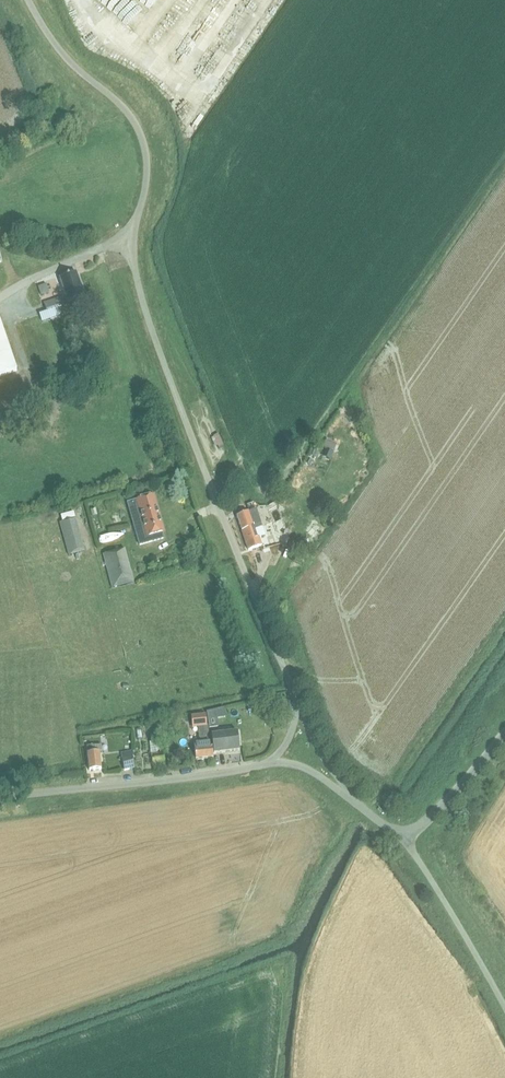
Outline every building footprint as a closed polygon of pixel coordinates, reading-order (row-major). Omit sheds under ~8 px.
[(66,298),(45,305),(47,312),(63,306),(64,308),(70,306),(69,304),(85,298),(76,274),(59,280),(66,298)] [(47,285),(38,288),(41,297),(50,293),(47,285)] [(17,370),(0,320),(0,376),(17,370)] [(213,421),(208,423),(213,435),(218,433),(213,421)] [(218,435),(214,437),(219,449),(223,447),(218,435)] [(334,452),(338,444),(327,440),(324,447),(334,452)] [(326,449),(322,456),(330,460),(334,453),(326,449)] [(155,506),(153,498),(155,497),(154,496),(137,501),(137,502),(128,504),(129,505),(132,504),(136,516),(137,523),(134,524),(140,546),(163,539),(158,518),(160,518),(157,507),(155,506)] [(257,511),(237,517),(249,551),(263,546),(260,538),(264,537),(261,529),(263,528),(257,511)] [(76,519),(60,523),(69,556),(77,554),(84,552),(80,536),(76,519)] [(319,527),(312,522),(305,532),(312,537),(319,527)] [(293,548),(301,553),(308,544),(300,538),(293,548)] [(113,589),(133,584),(124,551),(103,556),(113,589)] [(271,697),(265,700),(269,708),(274,706),(271,697)] [(214,711),(208,713),(210,728),(218,727),(217,719),(225,718),(224,709),(214,711)] [(205,716),(191,718),(192,730),(198,729),(201,745),(195,746),(197,762),(213,759),(211,744),(210,744),(208,728),(207,727),(205,716)] [(212,736),(214,754),(240,751),(238,733),(212,736)] [(102,752),(102,747),(87,748),(89,772),(101,771),(100,752),(102,752)] [(133,752),(121,755),(122,760),(125,771),(134,769),(132,759),(134,759),(133,752)] [(164,754),(152,756),(154,766),(154,767),(166,765),(164,754)]
